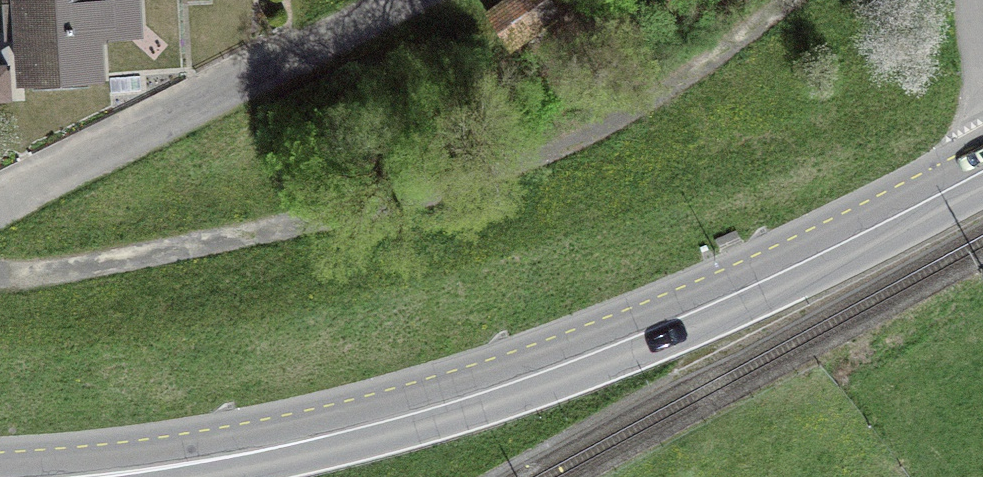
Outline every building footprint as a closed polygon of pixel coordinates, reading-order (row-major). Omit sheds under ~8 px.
[(15,83),(96,81),(95,42),(135,41),(134,0),(33,0),(13,1),(15,83)] [(553,0),(503,0),(485,12),(511,49),(562,13),(553,0)]
